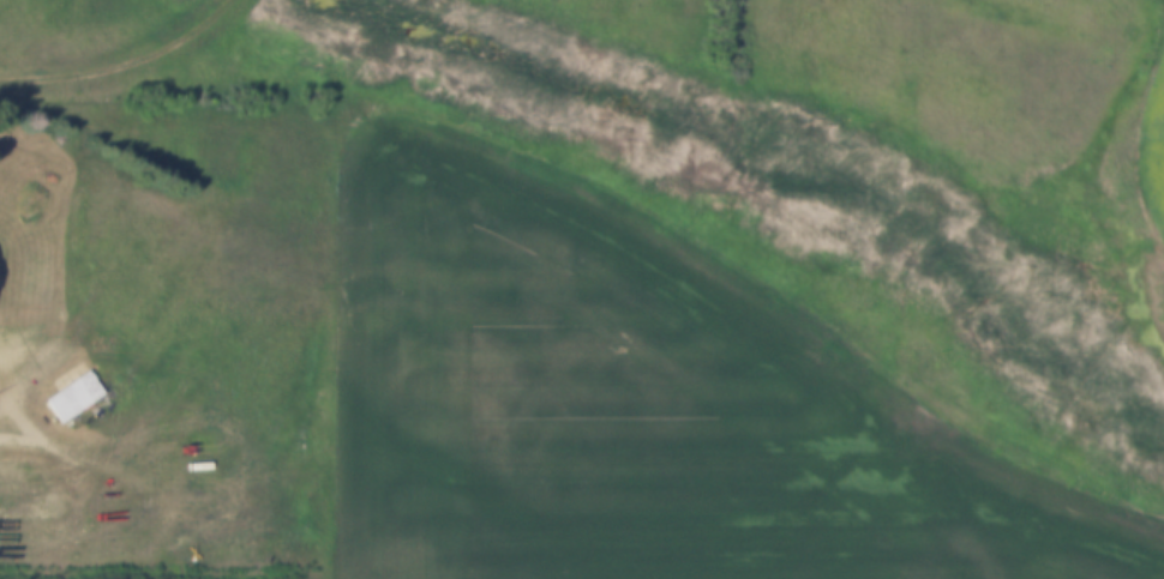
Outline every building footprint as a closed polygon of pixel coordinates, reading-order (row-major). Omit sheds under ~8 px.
[(38,394),(83,363),(101,386),(56,418),(38,394)]
